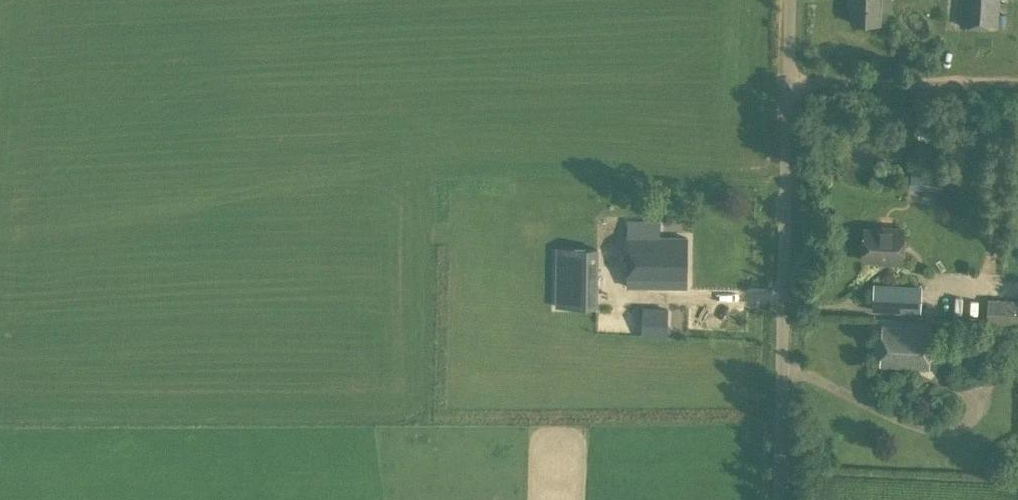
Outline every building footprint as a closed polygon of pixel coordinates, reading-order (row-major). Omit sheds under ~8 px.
[(851,22),(878,23),(878,0),(852,0),(851,22)] [(959,25),(997,27),(999,0),(960,0),(959,25)] [(628,221),(628,237),(658,237),(658,222),(628,221)] [(862,227),(861,260),(877,261),(877,264),(902,265),(904,226),(879,225),(879,227),(862,227)] [(686,238),(658,237),(628,237),(627,285),(685,286),(686,238)] [(556,247),(555,306),(597,307),(598,248),(556,247)] [(918,312),(919,286),(875,284),(874,310),(918,312)] [(1016,302),(987,300),(986,321),(1015,323),(1017,323),(1017,302),(1016,302)] [(665,311),(646,311),(646,331),(665,331),(665,311)] [(879,365),(928,368),(930,328),(882,326),(879,365)] [(996,384),(996,364),(996,341),(953,342),(952,384),(996,384)]
